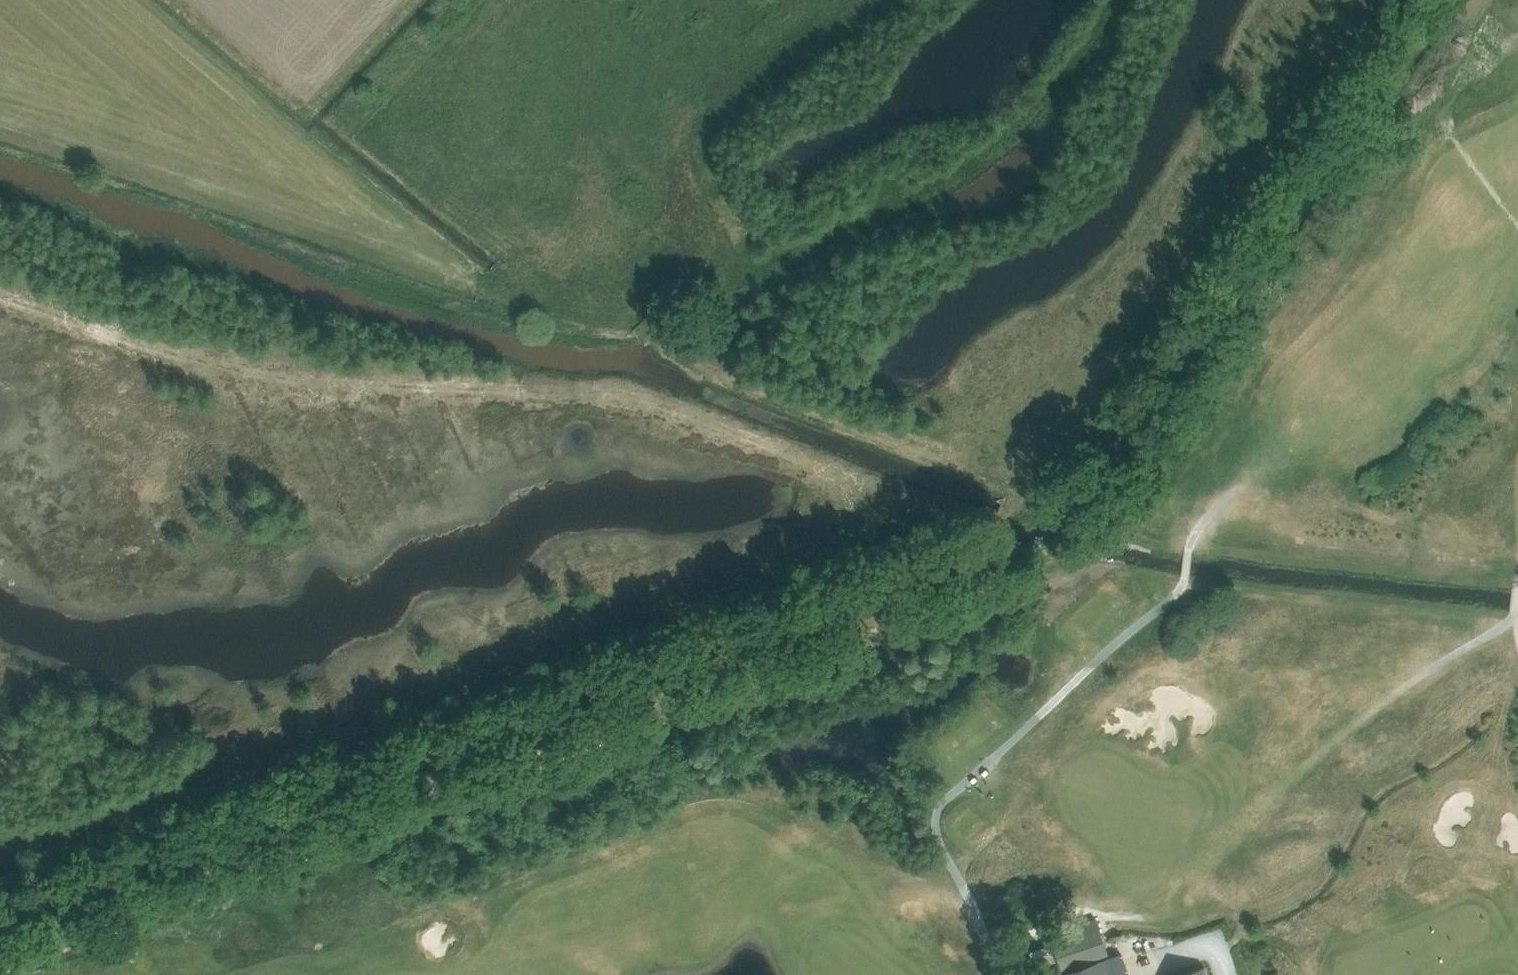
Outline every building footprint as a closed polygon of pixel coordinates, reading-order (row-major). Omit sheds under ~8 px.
[(1096,915),(1049,930),(1060,964),(1107,948),(1096,915)] [(1065,974),(1129,974),(1122,955),(1065,974)]
